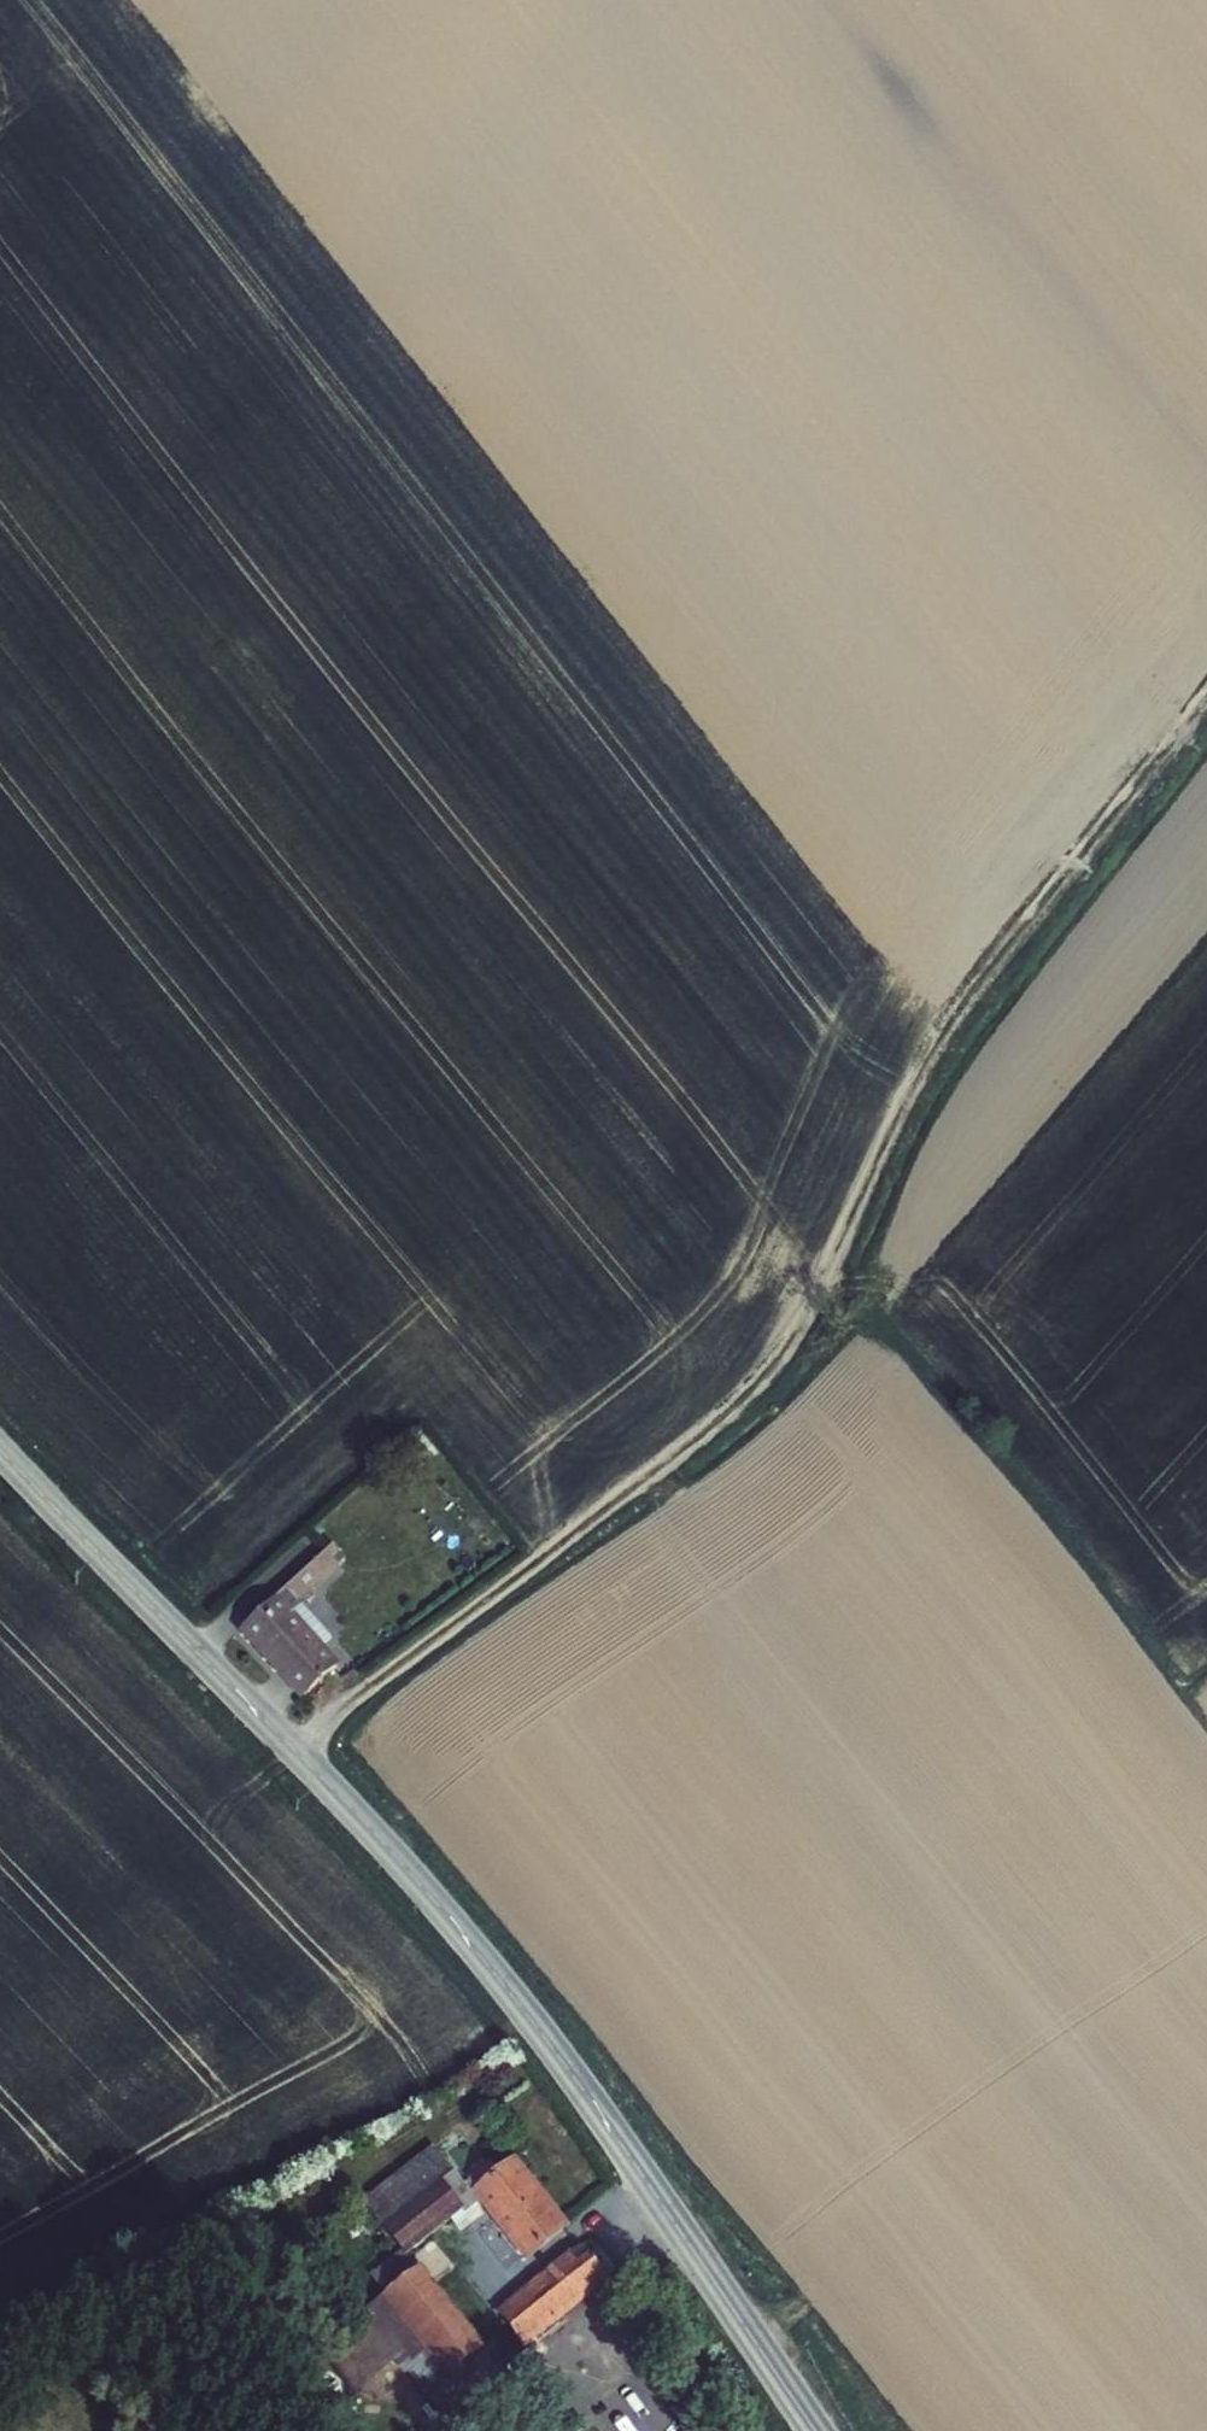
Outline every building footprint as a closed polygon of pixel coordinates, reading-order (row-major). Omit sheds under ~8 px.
[(337,1568),(330,1562),(322,1554),(243,1630),(306,1695),(336,1666),(322,1652),(334,1640),(300,1605),(337,1568)] [(506,2185),(498,2177),(478,2194),(536,2263),(565,2239),(516,2178),(506,2185)] [(445,2197),(396,2231),(421,2267),(471,2234),(445,2197)] [(582,2260),(505,2321),(528,2350),(604,2290),(582,2260)] [(495,2373),(420,2286),(391,2310),(466,2399),(495,2373)]
